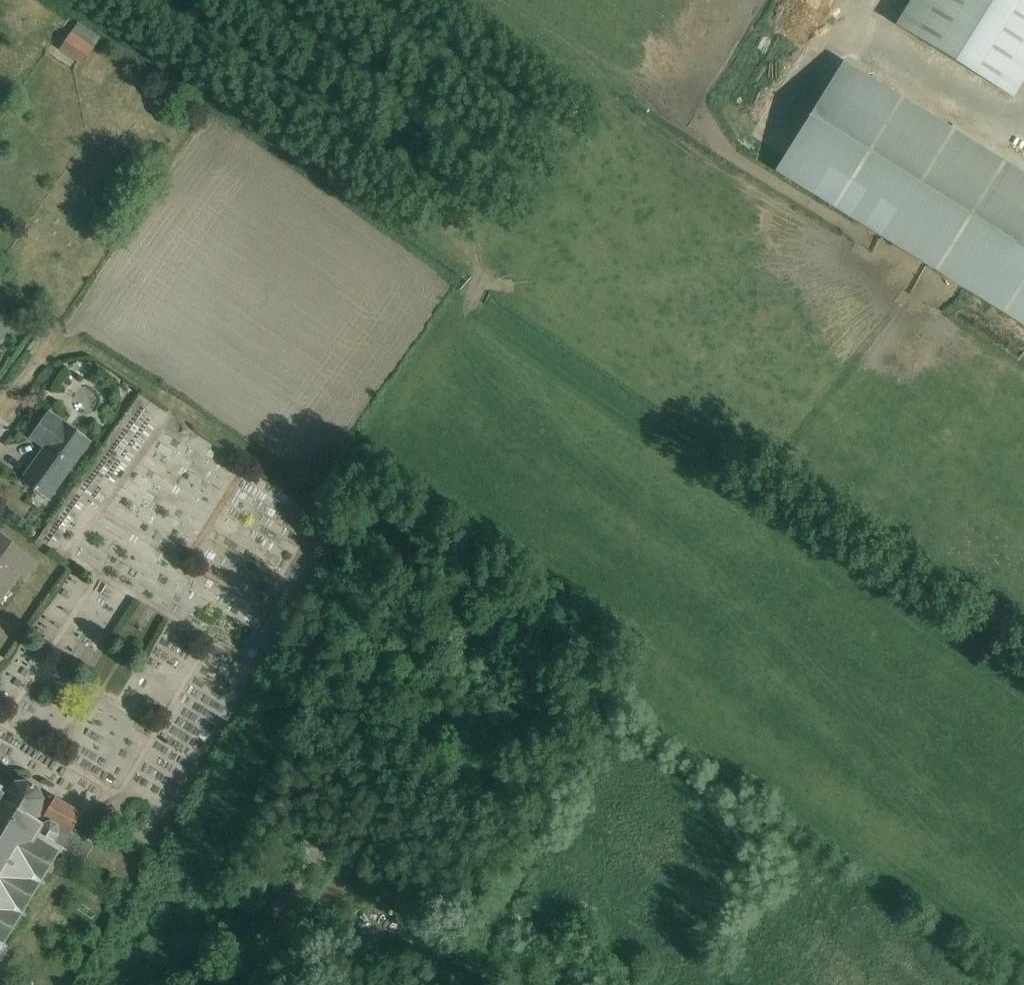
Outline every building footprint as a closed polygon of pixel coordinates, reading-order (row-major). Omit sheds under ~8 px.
[(1023,82),(1023,0),(912,0),(896,25),(1014,98),(1023,82)] [(73,33),(71,32),(59,50),(82,67),(95,48),(93,47),(100,38),(79,24),(73,33)] [(776,171),(1023,325),(1023,174),(843,62),(776,171)] [(13,322),(0,313),(0,341),(13,322)] [(22,479),(48,498),(89,442),(49,413),(31,437),(45,447),(22,479)] [(39,561),(0,533),(0,601),(20,574),(26,578),(39,561)] [(86,842),(71,833),(82,814),(55,798),(52,803),(43,798),(40,788),(29,782),(17,782),(6,792),(0,788),(0,951),(3,946),(7,948),(9,945),(5,943),(22,915),(26,917),(28,914),(24,912),(41,883),(45,885),(46,882),(43,880),(48,871),(52,873),(58,862),(54,860),(60,851),(82,865),(93,846),(86,842)]
